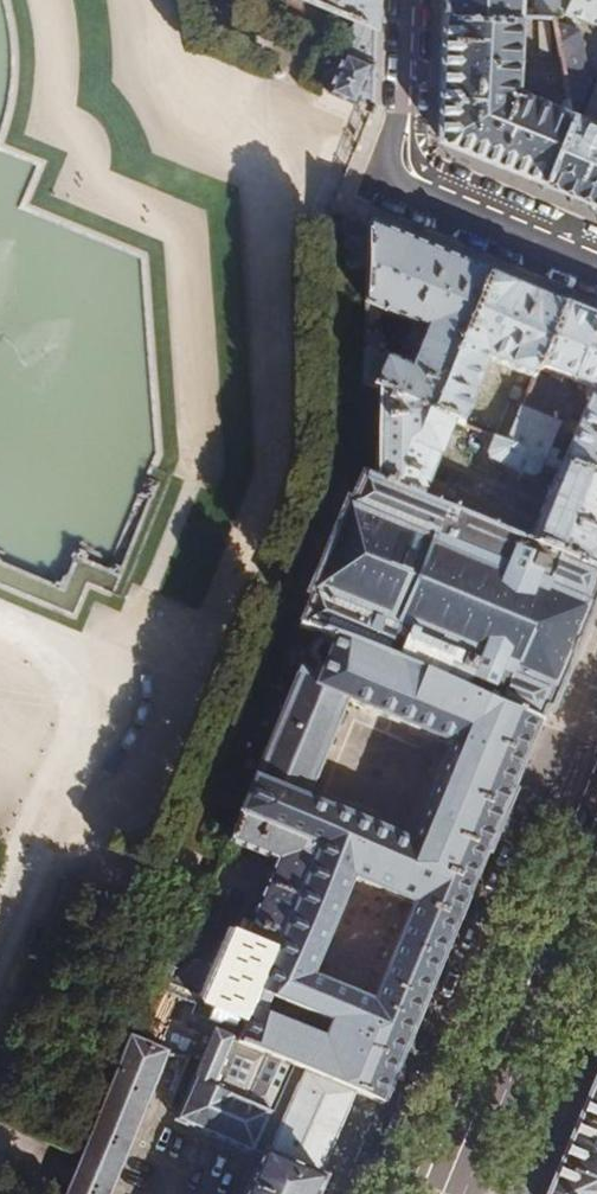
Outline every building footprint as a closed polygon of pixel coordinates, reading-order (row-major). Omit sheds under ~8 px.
[(380,26),(380,0),(317,0),(352,14),(380,26)] [(442,11),(519,14),(552,14),(557,2),(557,0),(536,0),(533,7),(519,7),(519,0),(443,0),(442,11)] [(557,2),(567,6),(565,9),(596,22),(596,0),(557,0),(557,2)] [(437,134),(542,177),(570,107),(568,98),(562,104),(521,88),(516,85),(519,14),(442,11),(437,134)] [(380,26),(352,14),(328,91),(375,105),(380,26)] [(542,177),(585,195),(596,200),(596,84),(585,113),(577,110),(591,78),(580,29),(553,20),(568,98),(570,107),(542,177)] [(370,351),(358,377),(453,421),(460,424),(487,359),(516,287),(428,249),(360,219),(342,212),(340,297),(413,325),(396,365),(370,351)] [(538,296),(516,287),(487,359),(532,378),(537,367),(562,307),(538,296)] [(562,307),(537,367),(592,391),(561,466),(596,481),(596,321),(562,307)] [(561,466),(552,463),(506,443),(493,438),(486,455),(487,462),(527,478),(535,475),(538,469),(554,475),(535,522),(430,479),(453,421),(358,377),(360,472),(596,572),(596,481),(561,466)] [(509,400),(493,438),(506,443),(520,409),(521,405),(509,400)] [(520,409),(506,443),(552,463),(556,453),(548,449),(558,425),(520,409)] [(346,468),(335,497),(345,500),(304,594),(310,596),(294,628),(313,631),(537,722),(543,710),(549,713),(571,657),(596,594),(596,585),(594,584),(596,577),(596,572),(360,472),(346,468)] [(434,783),(503,813),(507,803),(511,793),(509,792),(537,722),(313,631),(237,812),(320,847),(253,1010),(240,1041),(354,1088),(380,1101),(434,976),(484,852),(486,854),(488,848),(494,835),(424,806),(410,841),(306,797),(347,699),(450,743),(434,783)] [(494,835),(503,813),(434,783),(424,806),(494,835)] [(320,847),(237,812),(225,841),(278,862),(239,950),(188,929),(167,977),(238,1005),(253,1010),(320,847)] [(208,885),(199,905),(213,910),(222,890),(208,885)] [(354,1088),(240,1041),(220,1033),(203,1026),(164,1122),(250,1157),(235,1193),(309,1193),(354,1088)] [(163,1045),(125,1029),(72,1158),(60,1188),(57,1193),(102,1193),(163,1045)] [(596,1073),(546,1193),(596,1193),(596,1073)]
